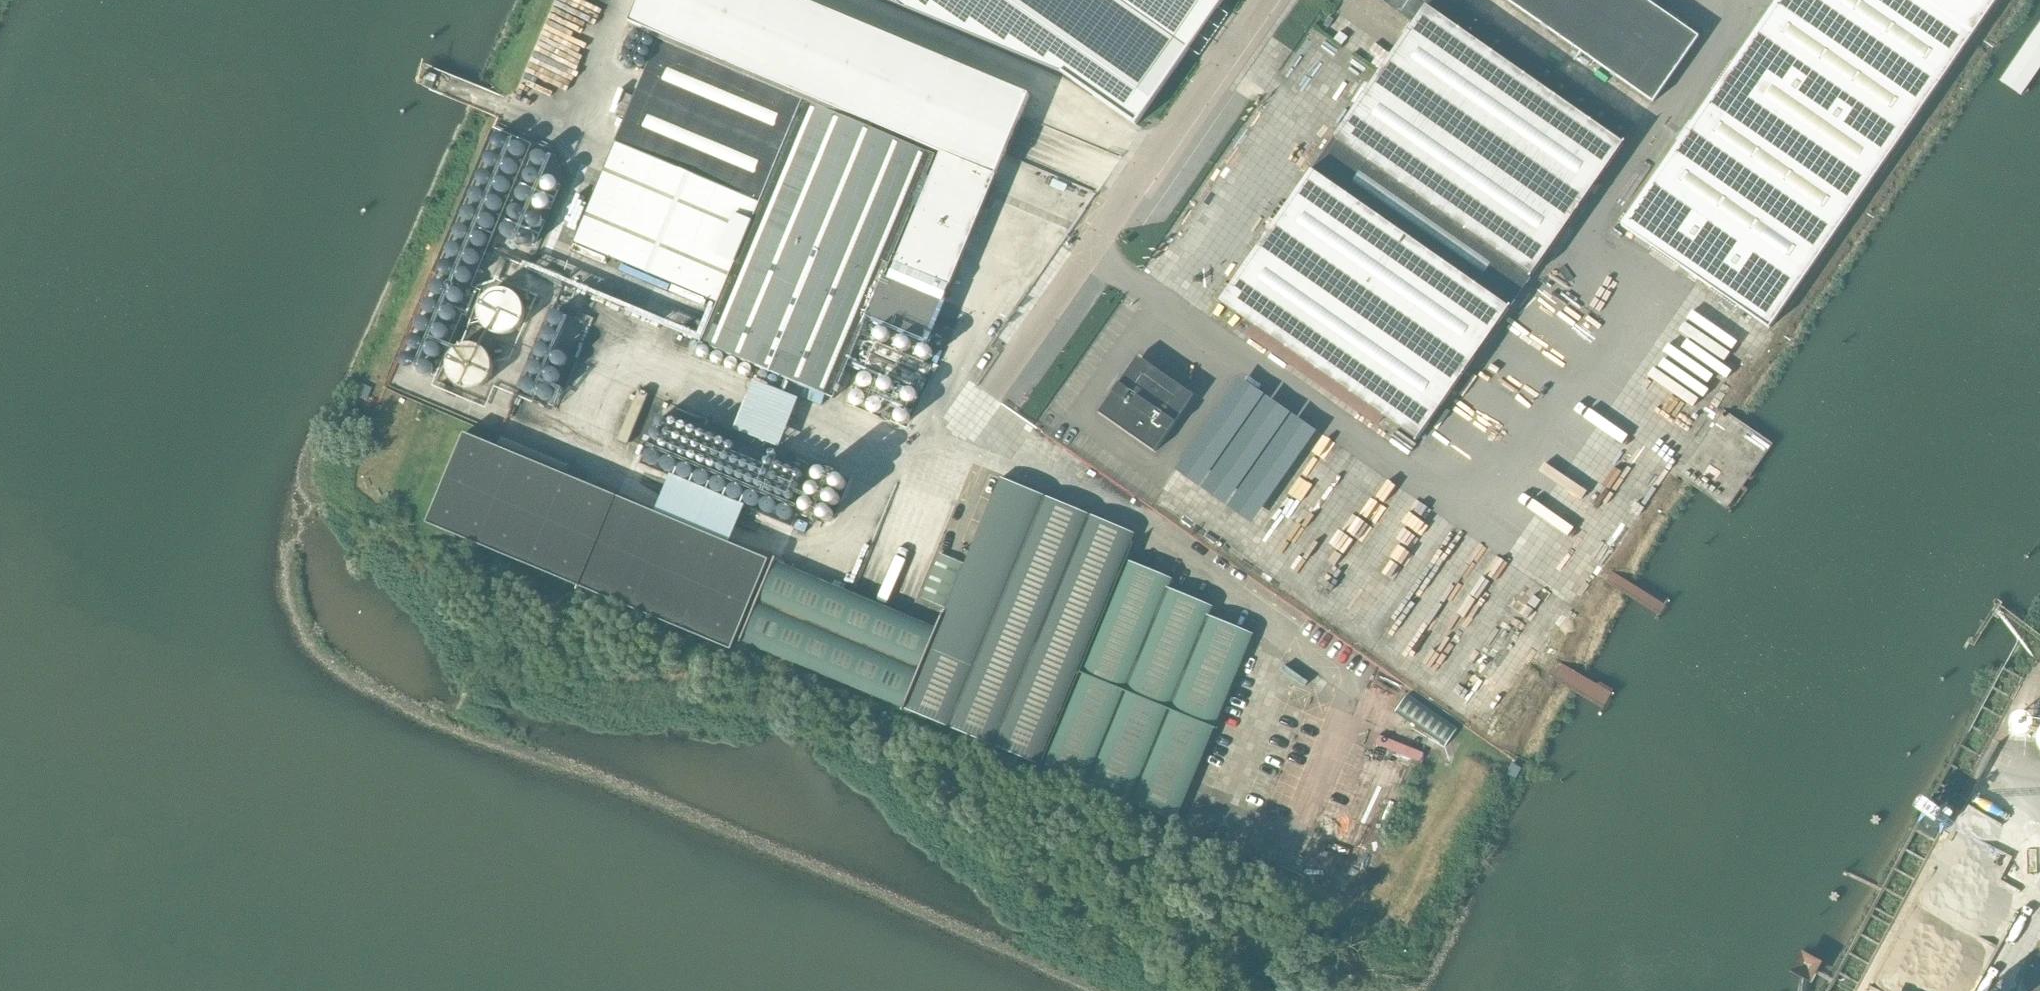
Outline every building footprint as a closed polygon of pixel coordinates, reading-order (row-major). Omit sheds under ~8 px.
[(575,243),(648,274),(718,303),(702,343),(835,399),(868,318),(927,343),(944,301),(1030,95),(802,0),(640,0),(630,23),(660,36),(616,142),(617,142),(575,243)] [(1062,73),(1137,126),(1144,116),(1224,0),(885,0),(1062,73)] [(1220,302),(1418,440),(1511,307),(1533,276),(1625,144),(1637,125),(1458,0),(1430,0),(1334,138),(1312,170),(1220,302)] [(1653,102),(1699,37),(1647,0),(1507,0),(1653,102)] [(1622,225),(1770,328),(1997,0),(1778,0),(1622,225)] [(1194,396),(1138,356),(1099,413),(1155,452),(1194,396)] [(466,434),(428,523),(732,650),(770,560),(466,434)] [(1002,478),(945,615),(905,710),(1039,765),(1135,533),(1002,478)] [(1169,588),(1173,579),(1127,560),(1042,767),(1176,822),(1254,635),(1209,616),(1214,607),(1169,588)] [(775,561),(742,642),(905,710),(945,615),(943,614),(937,629),(901,614),(827,583),(775,561)] [(2026,990),(2039,990),(2039,958),(2036,956),(2023,981),(2026,990)]
